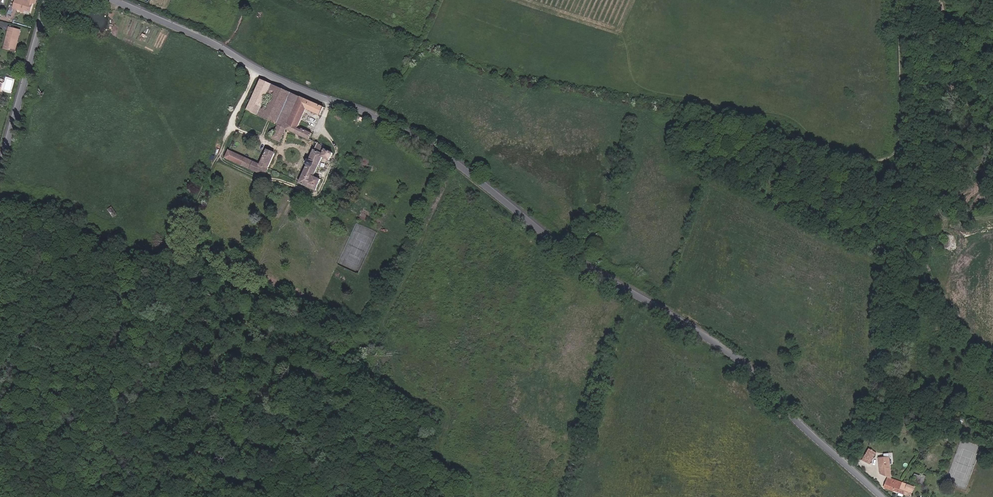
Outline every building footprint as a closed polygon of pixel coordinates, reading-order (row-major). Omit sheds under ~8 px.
[(35,4),(36,0),(27,0),(27,1),(24,0),(16,0),(13,8),(21,10),(21,11),(24,12),(24,10),(30,12),(32,4),(35,4)] [(15,52),(21,30),(9,27),(5,43),(6,43),(5,49),(15,52)] [(320,115),(324,107),(291,92),(262,80),(247,111),(278,125),(272,138),(280,142),(286,129),(309,139),(312,134),(298,127),(306,109),(320,115)] [(316,191),(321,180),(314,176),(323,157),(329,160),(333,153),(325,149),(326,147),(317,144),(310,160),(308,160),(306,164),(308,165),(299,183),(316,191)] [(268,168),(275,154),(267,150),(260,165),(228,151),(225,158),(264,175),(268,168)] [(962,424),(964,420),(952,414),(950,418),(962,424)] [(870,465),(876,453),(869,449),(862,460),(870,465)] [(891,479),(890,457),(880,458),(880,474),(888,477),(887,481),(886,481),(884,488),(899,493),(903,494),(904,495),(906,489),(901,487),(902,483),(891,479)] [(911,496),(914,487),(902,483),(901,487),(906,489),(904,495),(911,496)]
